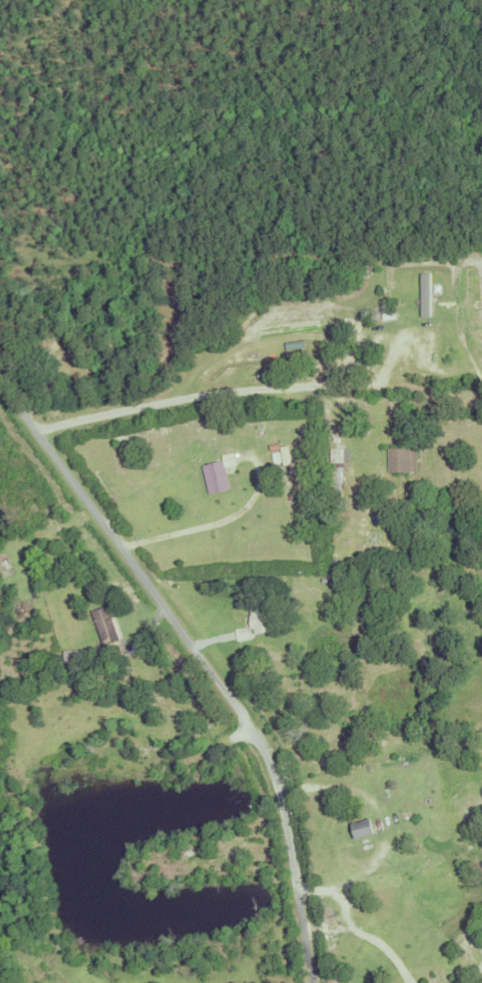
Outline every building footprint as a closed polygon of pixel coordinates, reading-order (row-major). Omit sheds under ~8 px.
[(428,292),(428,313),(419,313),(419,269),(428,269),(428,282),(438,282),(438,292),(428,292)] [(130,308),(134,301),(152,310),(149,317),(130,308)] [(380,309),(392,308),(392,315),(381,316),(380,309)] [(279,444),(286,443),(288,461),(281,462),(279,444)] [(414,446),(415,468),(409,468),(409,469),(387,470),(387,445),(409,445),(409,446),(414,446)] [(201,463),(222,458),(220,453),(233,450),(235,462),(223,465),(228,486),(207,491),(201,463)] [(270,451),(277,450),(279,459),(272,460),(270,451)] [(329,464),(339,464),(340,485),(329,485),(329,464)] [(248,616),(250,616),(249,613),(251,612),(250,607),(266,603),(272,627),(254,632),(252,626),(251,626),(248,616)] [(106,646),(122,640),(110,606),(94,612),(106,646)] [(64,650),(65,665),(85,664),(84,649),(64,650)] [(284,681),(291,680),(293,690),(286,691),(284,681)] [(378,756),(401,755),(402,762),(379,764),(378,756)] [(351,821),(369,816),(373,831),(355,836),(351,821)]
